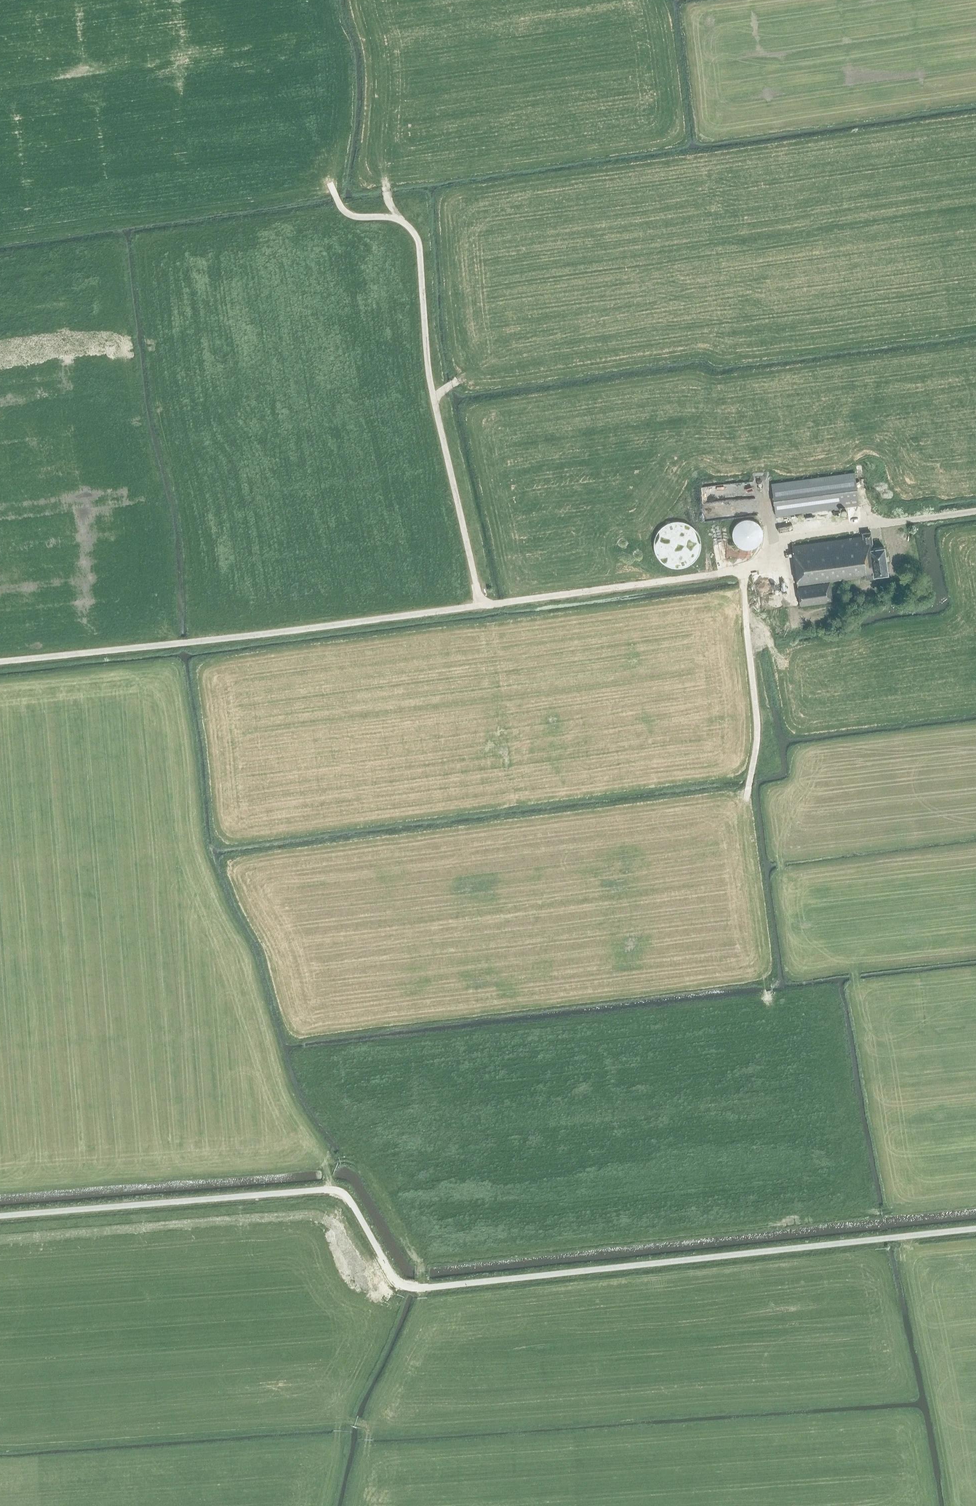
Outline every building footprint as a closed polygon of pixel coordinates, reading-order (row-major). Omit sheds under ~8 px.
[(859,504),(855,472),(771,483),(775,515),(859,504)] [(734,519),(736,547),(759,546),(757,518),(734,519)] [(661,522),(657,560),(687,564),(687,556),(695,557),(699,527),(661,522)] [(872,543),(870,532),(862,533),(863,536),(792,545),(799,605),(832,601),(829,581),(860,577),(859,573),(864,573),(865,578),(874,577),(873,575),(887,573),(883,547),(871,548),(871,543),(872,543)]
